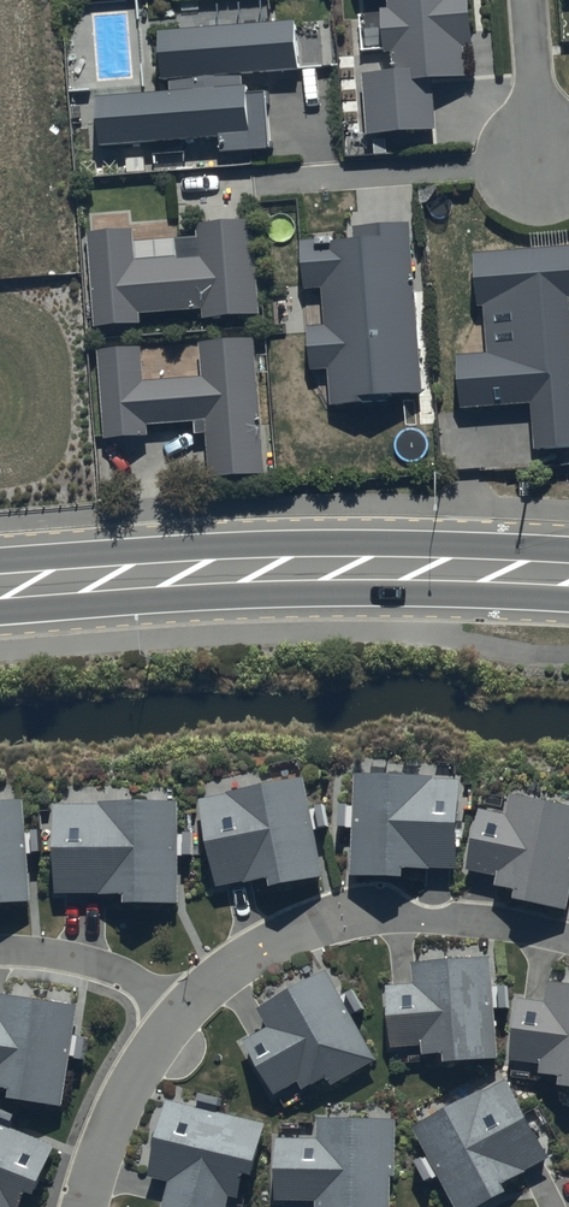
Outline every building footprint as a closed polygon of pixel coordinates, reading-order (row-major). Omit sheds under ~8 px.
[(368,130),(436,123),(430,72),(464,68),(461,41),(470,40),(466,0),(381,0),(381,4),(359,7),(361,28),(358,28),(360,47),(380,45),(380,47),(388,47),(390,65),(362,68),(368,130)] [(295,16),(159,26),(163,78),(168,78),(169,89),(96,94),(100,144),(216,136),(217,150),(273,146),(268,82),(245,84),(244,71),(334,65),(331,19),(295,21),(295,16)] [(356,232),(304,239),(308,288),(327,285),(332,323),(314,325),(320,368),(335,366),(339,400),(434,388),(412,215),(355,222),(356,232)] [(90,239),(100,332),(146,329),(145,317),(210,310),(211,320),(262,314),(252,222),(200,228),(203,258),(139,264),(136,234),(90,239)] [(545,449),(568,446),(568,246),(479,257),(485,309),(490,308),(496,356),(465,360),(472,418),(541,409),(545,449)] [(157,436),(205,430),(206,442),(219,441),(224,485),(277,479),(261,347),(207,353),(211,386),(152,392),(148,358),(106,362),(115,448),(158,444),(157,436)] [(459,875),(465,781),(354,774),(348,882),(409,886),(410,872),(459,875)] [(325,809),(312,811),(308,786),(204,805),(220,894),(270,885),(275,893),(327,883),(318,834),(329,832),(325,809)] [(469,870),(500,876),(498,887),(516,890),(515,898),(568,909),(568,805),(511,793),(506,817),(481,812),(469,870)] [(192,832),(180,832),(180,802),(55,805),(58,898),(132,897),(132,909),(183,908),(182,856),(192,856),(192,832)] [(30,833),(27,803),(0,805),(0,907),(35,904),(31,858),(43,857),(41,832),(30,833)] [(508,989),(497,991),(493,959),(411,969),(414,991),(389,994),(395,1053),(427,1051),(428,1057),(448,1054),(450,1068),(505,1062),(499,1010),(511,1009),(508,989)] [(343,1000),(329,977),(263,1015),(273,1033),(250,1047),(278,1096),(300,1083),(307,1095),(329,1083),(334,1091),(381,1064),(356,1021),(366,1014),(354,993),(343,1000)] [(514,1070),(546,1073),(545,1080),(565,1081),(564,1088),(568,1088),(568,989),(548,988),(546,1010),(520,1007),(514,1070)] [(79,1041),(84,1013),(11,1001),(8,1021),(0,1020),(0,1079),(2,1079),(0,1089),(0,1099),(49,1107),(50,1100),(72,1104),(79,1060),(91,1062),(95,1044),(79,1041)] [(511,1078),(409,1133),(422,1157),(411,1163),(425,1188),(440,1180),(455,1206),(491,1206),(509,1198),(503,1188),(555,1160),(511,1078)] [(169,1104),(151,1181),(174,1186),(169,1206),(231,1206),(232,1201),(242,1203),(248,1180),(259,1182),(271,1127),(169,1104)] [(14,1132),(19,1120),(0,1113),(0,1206),(23,1206),(27,1195),(40,1200),(60,1149),(14,1132)] [(390,1155),(391,1126),(316,1124),(316,1145),(282,1144),(280,1202),(318,1203),(318,1206),(391,1206),(392,1174),(405,1174),(405,1155),(390,1155)]
